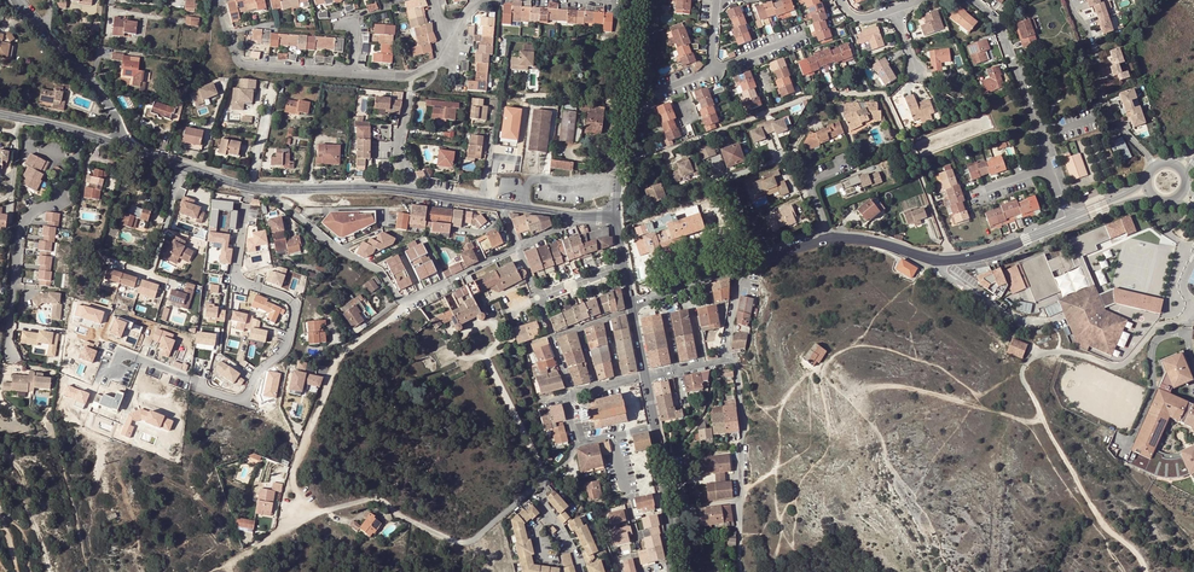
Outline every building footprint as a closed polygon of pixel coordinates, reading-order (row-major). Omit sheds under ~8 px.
[(68,2),(60,0),(59,8),(67,9),(68,2)] [(264,0),(235,0),(235,2),(227,4),(231,22),(239,20),(238,12),(242,11),(241,9),(246,8),(251,6),(252,9),(257,8),(257,11),(266,9),(264,0)] [(272,8),(277,6),(278,8),(282,7),(282,10),(292,7),(297,6),(299,6),(298,3),(302,2),(302,0),(270,0),(272,8)] [(308,0),(302,0),(302,2),(298,3),(299,6),(300,8),(309,6),(308,0)] [(408,7),(410,11),(407,12),(412,29),(414,28),(415,32),(417,31),(418,37),(420,42),(418,42),(419,46),(415,47),(411,48),(413,57),(426,54),(428,53),(429,56),(432,55),(431,48),(430,45),(436,42),(432,33),(431,25),(425,25),(423,17),(420,8),(423,7),(427,6),(424,0),(413,0),(409,1),(411,6),(408,7)] [(613,14),(609,14),(604,14),(604,7),(595,8),(587,6),(586,9),(585,12),(580,12),(576,11),(568,11),(568,7),(567,4),(558,4),(550,3),(549,6),(548,9),(539,9),(535,8),(531,8),(531,1),(522,2),(515,0),(513,0),(513,3),(512,7),(503,6),(502,24),(511,25),(511,17),(516,17),(516,15),(521,15),(526,16),(526,18),(531,18),(530,21),(547,23),(547,19),(552,20),(552,18),(557,18),(562,18),(562,20),(567,21),(567,24),(584,25),(584,22),(588,22),(588,20),(594,21),(599,21),(599,23),(603,23),(603,32),(612,32),(613,14)] [(787,16),(788,19),(792,17),(790,12),(795,10),(794,9),(796,8),(793,0),(793,1),(791,1),(791,0),(782,0),(781,0),(782,2),(787,16)] [(799,2),(800,4),(805,2),(807,8),(809,8),(820,4),(819,0),(805,0),(799,2)] [(1089,8),(1094,7),(1100,4),(1099,0),(1100,0),(1086,0),(1089,8)] [(691,3),(674,1),(674,5),(677,5),(676,10),(691,12),(691,3)] [(773,5),(772,2),(764,5),(770,23),(772,22),(771,17),(776,15),(773,6),(773,5)] [(773,6),(776,15),(777,17),(783,14),(784,17),(787,16),(782,2),(778,3),(778,5),(773,6)] [(808,14),(809,16),(824,11),(822,3),(820,4),(809,8),(811,13),(808,14)] [(1100,4),(1094,7),(1098,20),(1108,17),(1103,3),(1100,4)] [(353,4),(344,7),(346,13),(354,9),(353,4)] [(366,6),(369,13),(377,9),(376,4),(366,6)] [(953,14),(959,8),(954,4),(949,11),(953,14)] [(766,25),(770,24),(770,23),(764,5),(756,8),(757,13),(755,13),(758,22),(760,21),(764,20),(766,25)] [(960,6),(959,8),(973,20),(974,18),(960,6)] [(727,12),(730,20),(732,20),(745,15),(744,12),(742,13),(740,7),(727,12)] [(973,20),(959,8),(953,14),(951,17),(969,32),(977,23),(973,20)] [(928,18),(926,19),(928,24),(922,26),(925,35),(944,29),(937,10),(926,14),(928,18)] [(824,11),(809,16),(810,19),(812,18),(815,24),(823,21),(825,20),(827,19),(824,11)] [(746,17),(745,15),(732,20),(733,24),(735,23),(737,28),(745,25),(746,25),(744,18),(746,17)] [(198,27),(199,19),(186,17),(185,26),(198,27)] [(1098,20),(1096,21),(1097,26),(1100,25),(1103,35),(1113,31),(1108,17),(1098,20)] [(114,18),(113,32),(124,34),(136,35),(137,23),(120,21),(120,18),(114,18)] [(486,92),(486,88),(486,82),(489,55),(492,55),(494,19),(481,18),(481,27),(483,27),(483,29),(483,31),(485,31),(485,41),(482,41),(482,46),(479,46),(479,49),(478,52),(478,54),(475,54),(475,60),(475,63),(477,63),(477,67),(480,67),(479,73),(479,77),(476,77),(476,80),(476,82),(468,81),(468,90),(486,92)] [(1017,24),(1019,30),(1025,47),(1037,43),(1033,30),(1037,29),(1033,18),(1017,24)] [(823,21),(815,24),(813,24),(816,31),(813,32),(814,35),(828,30),(827,26),(825,27),(823,21)] [(684,28),(682,23),(670,28),(671,32),(674,38),(669,40),(668,41),(669,43),(688,36),(686,32),(684,28)] [(393,24),(392,24),(388,24),(388,27),(376,26),(375,34),(379,35),(383,35),(383,40),(385,40),(385,45),(384,50),(382,50),(382,52),(382,54),(374,54),(373,63),(391,64),(393,24)] [(747,31),(745,25),(737,28),(735,29),(732,30),(735,38),(751,32),(754,31),(752,29),(751,29),(747,31)] [(412,29),(410,29),(413,38),(412,38),(415,47),(419,46),(418,42),(420,42),(418,37),(417,31),(415,32),(414,28),(412,29)] [(863,34),(862,33),(858,34),(861,43),(869,40),(873,49),(884,45),(878,29),(863,34)] [(270,31),(252,30),(251,38),(257,39),(257,41),(261,41),(261,44),(268,44),(269,44),(269,47),(278,48),(278,45),(280,45),(283,45),(283,43),(288,43),(293,43),(293,46),(295,46),(297,46),(297,49),(314,51),(314,48),(317,48),(319,48),(319,45),(324,46),(329,46),(329,49),(332,49),(334,49),(334,52),(342,53),(343,40),(341,39),(270,34),(270,31)] [(832,38),(829,30),(828,30),(814,35),(814,37),(815,38),(817,36),(819,42),(832,38)] [(1025,47),(1019,30),(1017,30),(1023,48),(1025,47)] [(4,63),(11,64),(12,60),(11,59),(7,59),(9,48),(13,47),(10,43),(14,39),(8,32),(2,35),(0,35),(0,58),(4,59),(4,63)] [(751,32),(735,38),(739,46),(751,41),(749,36),(752,35),(751,32)] [(688,45),(691,44),(688,36),(669,43),(670,46),(676,43),(678,49),(686,46),(688,45)] [(984,57),(986,56),(984,51),(990,49),(986,39),(968,46),(974,65),(986,61),(984,57)] [(848,44),(839,47),(840,48),(845,62),(848,61),(847,59),(852,56),(848,44)] [(511,58),(511,66),(528,67),(532,67),(533,67),(533,62),(534,53),(534,46),(524,45),(523,53),(520,53),(519,59),(511,58)] [(686,46),(678,49),(676,50),(679,56),(676,57),(677,60),(692,54),(690,50),(688,51),(686,46)] [(831,53),(834,62),(835,63),(841,61),(842,63),(845,62),(840,48),(836,50),(836,51),(831,53)] [(821,52),(827,67),(830,66),(829,64),(834,62),(831,53),(830,52),(829,49),(821,52)] [(933,63),(931,63),(932,72),(942,71),(942,67),(941,62),(951,61),(949,49),(932,51),(933,63)] [(1124,63),(1119,49),(1110,52),(1113,62),(1112,62),(1113,67),(1118,65),(1124,63)] [(813,55),(814,57),(818,68),(824,66),(825,68),(827,67),(821,52),(813,55)] [(133,86),(140,87),(141,82),(142,82),(144,72),(138,71),(139,63),(138,63),(135,62),(129,62),(130,57),(123,56),(123,55),(113,54),(112,60),(122,62),(121,67),(124,68),(123,70),(123,74),(134,76),(133,86)] [(297,55),(278,54),(278,61),(287,60),(295,62),(297,55)] [(683,67),(696,62),(693,54),(692,54),(677,60),(679,63),(681,61),(683,67)] [(814,57),(807,60),(813,75),(815,74),(814,71),(819,69),(818,68),(814,57)] [(885,57),(883,59),(893,75),(895,73),(885,57)] [(775,72),(789,66),(788,64),(785,65),(783,59),(770,64),(774,72),(775,72)] [(893,75),(883,59),(873,65),(886,86),(896,79),(893,75)] [(813,75),(807,60),(798,63),(803,76),(805,75),(808,74),(809,76),(813,75)] [(683,67),(684,68),(692,65),(694,71),(696,70),(697,69),(699,68),(701,67),(702,65),(703,64),(696,62),(683,67)] [(1110,68),(1114,77),(1118,75),(1120,81),(1129,78),(1127,72),(1122,74),(1118,65),(1113,67),(1110,68)] [(788,77),(790,76),(787,70),(790,69),(789,66),(775,72),(776,75),(778,75),(780,80),(788,77)] [(998,70),(997,66),(988,69),(988,71),(989,74),(991,78),(982,81),(986,93),(1002,87),(998,76),(1000,76),(1002,75),(1000,70),(998,70)] [(737,82),(738,86),(753,80),(750,72),(737,77),(739,82),(737,82)] [(132,86),(133,86),(134,76),(123,74),(122,76),(133,78),(132,86)] [(1062,94),(1072,90),(1065,75),(1055,80),(1062,94)] [(780,80),(778,81),(776,82),(779,90),(794,84),(793,81),(790,82),(788,77),(780,80)] [(754,88),(756,88),(755,85),(753,80),(738,86),(739,88),(742,87),(744,92),(752,89),(754,88)] [(220,95),(216,83),(199,90),(200,92),(191,95),(196,108),(206,104),(205,101),(220,95)] [(941,101),(949,106),(952,102),(954,98),(962,103),(968,92),(951,83),(941,101)] [(794,84),(779,90),(780,94),(782,98),(795,93),(792,88),(795,87),(794,84)] [(54,101),(61,103),(63,88),(55,86),(54,92),(42,90),(40,101),(54,104),(54,101)] [(698,102),(699,101),(713,96),(712,93),(709,94),(707,88),(695,93),(698,102)] [(752,89),(744,92),(742,93),(745,100),(742,101),(743,103),(758,98),(756,93),(754,94),(752,89)] [(239,90),(238,102),(246,103),(252,103),(253,91),(239,90)] [(1131,90),(1119,94),(1123,104),(1131,101),(1137,99),(1135,93),(1132,94),(1131,90)] [(918,106),(917,103),(913,94),(905,98),(914,120),(935,113),(930,101),(918,106)] [(705,110),(713,106),(714,106),(712,99),(714,98),(716,97),(715,95),(713,96),(699,101),(701,105),(702,104),(705,110)] [(399,115),(401,102),(390,101),(390,99),(376,98),(375,109),(389,110),(389,113),(390,113),(399,115)] [(758,98),(743,103),(744,106),(747,105),(749,111),(761,106),(758,98)] [(483,100),(472,99),(471,108),(470,113),(470,119),(483,120),(483,114),(481,113),(482,107),(483,100)] [(284,113),(295,114),(295,112),(299,113),(308,114),(309,103),(298,101),(298,103),(286,101),(284,113)] [(1131,101),(1123,104),(1126,113),(1130,112),(1132,116),(1142,113),(1140,107),(1134,109),(1131,101)] [(183,105),(182,105),(177,104),(175,109),(154,102),(152,110),(149,109),(147,115),(154,118),(155,115),(158,116),(158,118),(161,119),(163,118),(170,120),(172,114),(180,116),(183,105)] [(861,110),(858,103),(845,103),(845,119),(850,129),(861,124),(866,122),(869,120),(881,120),(881,116),(884,115),(884,111),(878,111),(878,104),(877,102),(865,103),(865,109),(861,110)] [(582,103),(581,111),(589,112),(590,107),(590,104),(582,103)] [(656,114),(657,117),(673,111),(672,109),(671,106),(670,103),(657,108),(657,107),(654,108),(656,114)] [(700,111),(703,119),(719,113),(717,110),(715,111),(713,106),(705,110),(703,110),(700,111)] [(507,107),(502,141),(519,144),(525,110),(507,107)] [(605,109),(593,107),(590,107),(589,112),(589,114),(588,114),(586,132),(593,133),(593,130),(602,131),(605,116),(604,116),(605,109)] [(442,119),(446,120),(454,121),(456,109),(444,108),(444,110),(432,109),(431,121),(442,122),(442,119)] [(533,110),(528,146),(531,146),(531,147),(544,149),(544,148),(547,148),(551,112),(533,110)] [(576,113),(564,111),(563,111),(561,130),(574,131),(575,128),(576,113)] [(673,111),(657,117),(658,119),(661,118),(663,124),(672,120),(673,120),(676,119),(673,111)] [(719,113),(703,119),(706,126),(705,127),(707,132),(716,128),(715,124),(719,122),(717,116),(720,115),(719,113)] [(1145,124),(1142,113),(1132,116),(1127,118),(1129,123),(1132,122),(1134,128),(1145,124)] [(672,120),(663,124),(662,124),(664,131),(661,132),(662,135),(677,129),(675,125),(674,125),(672,120)] [(775,123),(774,120),(765,123),(770,134),(775,131),(776,133),(776,135),(787,131),(783,120),(775,123)] [(356,152),(369,150),(369,141),(369,123),(355,122),(354,127),(356,127),(356,152)] [(844,132),(839,122),(827,127),(828,129),(815,134),(811,133),(803,146),(804,149),(815,145),(834,137),(834,136),(844,132)] [(750,133),(755,144),(765,139),(765,138),(764,136),(770,134),(765,123),(757,126),(759,130),(750,133)] [(888,126),(883,128),(887,139),(893,136),(888,126)] [(203,132),(186,128),(184,135),(183,135),(180,144),(190,146),(190,149),(201,151),(202,147),(200,146),(203,132)] [(575,128),(574,131),(573,141),(577,141),(578,141),(579,139),(580,138),(580,136),(581,128),(575,128)] [(677,129),(662,135),(663,137),(666,136),(669,142),(681,137),(678,128),(677,129)] [(573,141),(574,131),(561,130),(559,142),(573,143),(573,141)] [(468,141),(467,156),(475,157),(475,153),(481,154),(482,143),(483,138),(483,137),(470,136),(470,141),(468,141)] [(1117,140),(1125,161),(1134,157),(1125,137),(1117,140)] [(225,155),(226,154),(226,152),(238,154),(240,144),(221,140),(219,140),(218,148),(220,148),(218,154),(225,155)] [(717,153),(713,144),(700,150),(704,159),(717,153)] [(727,168),(735,166),(745,162),(739,144),(721,150),(727,168)] [(13,152),(0,150),(0,175),(1,175),(2,168),(3,164),(7,165),(12,166),(13,152)] [(271,166),(280,166),(282,166),(282,169),(293,169),(293,162),(288,162),(289,150),(276,150),(276,158),(271,158),(271,166)] [(334,151),(318,150),(318,158),(316,158),(316,164),(323,165),(323,162),(336,162),(336,151),(334,151)] [(369,171),(369,150),(356,152),(356,171),(369,171)] [(323,162),(323,165),(339,165),(340,151),(336,151),(336,162),(323,162)] [(439,151),(437,165),(445,166),(444,167),(452,168),(453,153),(439,151)] [(43,174),(45,169),(42,168),(44,163),(38,159),(39,158),(31,153),(25,164),(43,174)] [(1069,153),(1062,156),(1071,181),(1088,175),(1080,153),(1071,156),(1069,153)] [(994,160),(998,173),(1006,170),(1002,157),(994,160)] [(676,183),(702,176),(698,162),(693,164),(691,158),(678,161),(680,170),(673,172),(676,183)] [(989,174),(990,176),(998,173),(994,160),(991,161),(986,163),(989,174)] [(570,163),(551,161),(550,169),(554,169),(569,171),(570,163)] [(986,163),(985,161),(976,165),(980,177),(989,174),(986,163)] [(972,181),(981,178),(980,177),(976,165),(973,166),(967,168),(972,181)] [(93,175),(101,176),(102,167),(94,166),(93,175)] [(65,175),(59,169),(56,172),(62,178),(65,175)] [(758,197),(758,196),(757,193),(765,190),(766,193),(772,191),(771,189),(776,186),(774,181),(773,178),(780,175),(778,170),(762,176),(763,180),(753,184),(751,181),(746,184),(748,188),(747,188),(752,200),(758,197)] [(942,182),(955,177),(952,170),(939,174),(941,180),(942,182)] [(861,183),(862,186),(863,188),(866,187),(872,184),(872,186),(882,182),(878,172),(868,176),(868,173),(859,177),(858,175),(851,178),(854,186),(861,183)] [(104,177),(101,176),(93,175),(92,175),(90,186),(100,189),(101,189),(104,177)] [(958,185),(955,177),(942,182),(943,185),(945,190),(946,190),(958,185)] [(757,193),(758,196),(764,194),(765,196),(778,190),(782,189),(779,183),(777,179),(774,181),(776,186),(771,189),(772,191),(766,193),(765,190),(757,193)] [(44,195),(48,183),(42,180),(37,193),(44,195)] [(784,181),(779,183),(782,189),(778,190),(781,196),(789,192),(784,181)] [(99,198),(100,189),(90,186),(85,185),(84,196),(99,198)] [(645,190),(648,198),(653,197),(655,203),(667,199),(661,185),(645,190)] [(962,192),(959,185),(958,185),(946,190),(948,195),(945,196),(946,198),(962,192)] [(962,192),(946,198),(947,201),(950,200),(952,206),(962,202),(965,201),(962,192)] [(199,202),(191,201),(192,196),(180,195),(180,200),(181,200),(181,204),(180,211),(198,214),(198,216),(204,216),(205,206),(199,205),(199,202)] [(1035,196),(1027,199),(1027,200),(1033,216),(1035,215),(1034,211),(1040,209),(1035,196)] [(214,200),(211,227),(218,228),(220,210),(235,212),(236,202),(214,200)] [(857,210),(867,222),(870,219),(871,221),(885,209),(878,200),(871,202),(870,200),(857,210)] [(1027,200),(1018,203),(1021,214),(1023,218),(1030,215),(1031,217),(1033,216),(1027,200)] [(1017,201),(1008,204),(1014,219),(1017,218),(1016,216),(1021,214),(1018,203),(1017,201)] [(962,202),(952,206),(950,206),(953,213),(950,215),(951,217),(966,212),(962,202)] [(1001,207),(1001,208),(1005,220),(1011,218),(1011,220),(1014,219),(1008,204),(1001,207)] [(422,225),(425,226),(426,222),(424,222),(426,207),(410,206),(408,224),(412,224),(412,223),(422,224),(422,225)] [(779,217),(777,213),(774,215),(774,214),(767,217),(773,231),(780,229),(779,228),(788,224),(796,221),(794,217),(797,216),(794,210),(791,211),(789,206),(780,210),(781,212),(782,215),(779,217)] [(428,208),(426,221),(450,224),(452,210),(428,208)] [(908,225),(913,223),(920,220),(927,218),(924,210),(923,208),(916,211),(911,213),(910,211),(903,213),(908,225)] [(1001,208),(993,211),(999,228),(1002,227),(1001,225),(1000,223),(1006,221),(1005,220),(1001,208)] [(118,224),(131,228),(135,217),(138,218),(148,221),(151,212),(143,209),(141,214),(130,210),(129,215),(121,213),(118,224)] [(924,210),(927,218),(932,216),(930,209),(924,210)] [(240,212),(233,211),(230,228),(237,229),(240,212)] [(472,213),(453,211),(452,218),(461,219),(461,223),(475,224),(478,228),(486,222),(480,215),(479,216),(472,215),(472,213)] [(966,212),(951,217),(952,219),(955,218),(957,224),(969,219),(967,211),(966,212)] [(999,228),(993,211),(985,214),(990,227),(995,225),(996,227),(997,229),(999,228)] [(47,212),(46,224),(60,225),(61,213),(47,212)] [(322,223),(341,239),(375,223),(374,212),(331,213),(322,223)] [(530,230),(525,215),(519,217),(519,214),(509,213),(517,234),(530,230)] [(398,214),(396,229),(406,230),(408,215),(398,214)] [(543,231),(538,217),(525,215),(530,230),(532,236),(543,231)] [(654,227),(652,223),(645,225),(648,236),(635,240),(640,256),(650,252),(651,254),(652,255),(653,256),(655,257),(656,257),(658,257),(663,255),(685,248),(681,238),(684,237),(705,230),(700,215),(678,222),(677,219),(673,221),(669,222),(667,218),(659,220),(656,222),(655,222),(656,226),(654,227)] [(549,218),(538,217),(543,231),(544,230),(552,226),(549,218)] [(287,246),(285,238),(280,218),(269,221),(275,249),(287,246)] [(1017,257),(1017,258),(1019,263),(1035,302),(1059,292),(1051,272),(1058,270),(1060,274),(1080,266),(1077,258),(1082,257),(1097,250),(1095,245),(1120,235),(1119,230),(1124,228),(1120,220),(1064,243),(1068,252),(1050,260),(1046,261),(1044,254),(1029,260),(1026,254),(1017,257)] [(432,227),(431,235),(448,242),(450,225),(433,223),(432,227)] [(53,254),(57,228),(45,226),(43,241),(41,241),(39,253),(53,254)] [(485,235),(476,239),(484,254),(489,252),(488,250),(509,240),(502,226),(485,235)] [(607,228),(606,226),(598,227),(599,230),(596,231),(594,231),(597,241),(601,240),(609,237),(609,227),(607,228)] [(255,238),(248,239),(250,252),(258,251),(257,246),(269,244),(268,231),(254,233),(255,238)] [(585,234),(588,243),(592,242),(597,241),(594,231),(591,232),(588,233),(585,234)] [(232,264),(234,249),(230,249),(232,234),(210,232),(209,242),(223,244),(221,263),(232,264)] [(356,254),(364,259),(379,251),(382,246),(386,248),(392,244),(395,239),(383,233),(376,236),(378,237),(380,238),(377,243),(375,242),(369,239),(367,245),(362,242),(356,254)] [(582,235),(579,236),(583,245),(588,243),(585,234),(582,235)] [(174,235),(172,240),(174,241),(169,250),(165,258),(173,262),(177,256),(179,257),(180,253),(185,256),(184,257),(189,259),(193,251),(183,246),(185,241),(174,235)] [(298,235),(285,238),(287,246),(287,248),(289,253),(300,250),(299,247),(298,244),(300,243),(298,235)] [(579,257),(580,259),(593,255),(592,252),(588,243),(583,245),(579,236),(576,237),(574,237),(578,246),(572,249),(575,258),(579,257)] [(571,238),(568,239),(572,249),(578,246),(574,237),(571,238)] [(602,249),(613,245),(612,237),(609,237),(601,240),(602,249)] [(568,239),(562,241),(569,261),(575,258),(572,249),(568,239)] [(405,252),(419,281),(436,273),(422,244),(417,246),(414,240),(406,244),(409,250),(405,252)] [(597,251),(598,253),(603,252),(602,249),(601,240),(597,241),(592,242),(596,251),(597,251)] [(563,263),(564,265),(570,263),(569,261),(562,241),(556,243),(563,263)] [(471,242),(462,247),(465,253),(460,255),(466,267),(477,262),(473,255),(477,253),(471,242)] [(554,266),(563,263),(556,243),(547,246),(554,266)] [(537,249),(544,270),(554,266),(547,246),(537,249)] [(523,250),(533,273),(544,270),(537,249),(528,252),(527,249),(523,250)] [(1107,258),(1114,256),(1112,250),(1105,252),(1107,258)] [(41,256),(39,284),(54,286),(55,272),(53,272),(55,257),(41,256)] [(396,283),(393,285),(396,289),(398,288),(400,291),(412,285),(397,256),(385,262),(396,283)] [(1080,266),(1089,287),(1061,299),(1078,336),(1090,342),(1088,346),(1112,356),(1126,320),(1103,311),(1103,309),(1098,297),(1082,257),(1077,258),(1080,266)] [(1019,263),(1017,258),(1001,265),(1003,271),(1015,266),(1015,265),(1019,263)] [(912,280),(918,269),(902,259),(895,270),(912,280)] [(1103,269),(1110,266),(1107,259),(1100,262),(1103,269)] [(497,292),(503,289),(525,279),(524,276),(525,276),(525,275),(526,273),(525,272),(525,271),(524,271),(523,270),(522,270),(521,271),(520,271),(520,272),(519,272),(518,273),(512,261),(473,281),(479,293),(487,289),(487,290),(489,290),(492,290),(494,291),(496,291),(497,292)] [(459,263),(448,268),(451,274),(462,269),(459,263)] [(322,273),(324,269),(317,264),(314,268),(322,273)] [(448,268),(441,271),(444,277),(451,274),(448,268)] [(1102,286),(1109,283),(1103,269),(1096,272),(1102,286)] [(990,273),(983,285),(987,288),(986,290),(989,292),(991,293),(993,291),(997,294),(1005,283),(990,273)] [(376,276),(372,279),(377,285),(380,282),(376,276)] [(712,284),(713,293),(729,288),(730,278),(712,284)] [(137,298),(155,303),(161,285),(143,279),(137,298)] [(372,294),(379,288),(373,280),(363,287),(366,291),(367,289),(372,294)] [(479,293),(473,281),(465,285),(471,297),(479,293)] [(211,285),(210,288),(213,288),(213,293),(218,293),(219,285),(211,285)] [(452,317),(453,319),(454,320),(452,321),(451,322),(453,325),(454,325),(455,324),(456,326),(456,327),(455,328),(455,330),(455,331),(456,332),(457,333),(458,333),(459,333),(459,332),(461,332),(461,331),(461,329),(461,328),(460,327),(460,326),(459,326),(477,317),(476,318),(476,319),(477,319),(477,320),(478,321),(480,322),(481,321),(483,321),(483,319),(483,317),(483,316),(481,316),(481,315),(480,315),(471,297),(465,285),(451,292),(459,308),(452,312),(452,310),(447,312),(448,314),(449,313),(451,317),(452,317)] [(181,307),(188,309),(193,291),(184,288),(183,294),(171,290),(168,300),(182,305),(181,307)] [(713,293),(716,304),(729,301),(729,288),(713,293)] [(615,292),(607,295),(611,311),(611,313),(618,312),(625,309),(620,289),(615,292)] [(1114,290),(1098,297),(1103,309),(1115,304),(1160,314),(1160,312),(1163,300),(1114,290)] [(48,295),(39,294),(32,300),(38,307),(42,303),(47,304),(47,303),(53,304),(52,315),(60,316),(62,305),(59,305),(60,294),(53,294),(53,296),(48,295)] [(265,311),(261,320),(265,322),(266,320),(275,324),(277,319),(276,318),(278,313),(277,312),(279,307),(274,305),(273,307),(266,304),(267,302),(268,300),(256,295),(251,307),(256,309),(257,308),(265,311)] [(607,295),(596,300),(602,317),(604,316),(604,313),(611,311),(607,295)] [(352,306),(357,302),(363,310),(365,309),(360,302),(362,300),(359,296),(350,302),(352,306)] [(754,299),(741,297),(738,312),(751,315),(754,299)] [(1078,336),(1061,299),(1057,300),(1075,340),(1073,345),(1086,351),(1088,346),(1090,342),(1078,336)] [(602,317),(596,300),(590,302),(595,319),(602,317)] [(350,302),(344,307),(347,311),(345,313),(343,314),(344,315),(350,324),(353,328),(360,324),(364,321),(359,315),(358,314),(360,313),(363,310),(357,302),(352,306),(350,302)] [(590,302),(585,305),(591,321),(595,319),(590,302)] [(573,310),(578,323),(579,325),(584,323),(579,307),(577,305),(572,307),(573,310)] [(585,305),(579,307),(584,323),(591,321),(585,305)] [(716,305),(698,309),(702,328),(709,327),(709,331),(720,328),(719,324),(717,312),(716,305)] [(167,321),(170,309),(165,307),(161,319),(167,321)] [(336,307),(333,310),(338,316),(341,314),(336,307)] [(216,320),(217,308),(214,308),(212,308),(206,308),(205,317),(208,317),(210,317),(210,319),(216,320)] [(236,328),(249,331),(253,316),(234,310),(231,320),(238,321),(236,328)] [(562,314),(567,327),(578,323),(573,310),(566,313),(562,314)] [(640,311),(642,320),(651,318),(650,312),(647,310),(640,311)] [(671,313),(676,338),(693,335),(688,310),(671,313)] [(727,310),(717,312),(719,324),(725,323),(727,310)] [(447,312),(429,321),(436,330),(442,325),(453,319),(452,317),(451,317),(449,313),(448,314),(447,312)] [(749,327),(751,315),(738,312),(736,323),(743,325),(742,332),(748,333),(750,334),(750,327),(749,327)] [(560,329),(567,327),(562,314),(560,315),(556,317),(560,329)] [(350,324),(344,315),(342,317),(348,325),(350,324)] [(612,320),(614,332),(629,329),(626,315),(612,320)] [(651,318),(642,320),(646,344),(665,340),(661,316),(651,318)] [(555,331),(560,329),(556,317),(552,319),(550,320),(555,331)] [(117,318),(114,331),(122,333),(124,326),(135,329),(136,323),(117,318)] [(260,329),(261,320),(253,319),(250,340),(268,342),(269,330),(260,329)] [(317,326),(308,326),(308,333),(309,344),(320,344),(319,343),(326,342),(325,332),(323,333),(321,333),(321,329),(320,325),(326,325),(325,320),(316,321),(317,326)] [(513,329),(518,344),(547,334),(545,329),(546,328),(546,326),(546,325),(545,324),(544,323),(543,323),(542,321),(513,329)] [(585,330),(587,336),(605,330),(603,323),(585,330)] [(743,325),(736,323),(734,334),(742,332),(743,325)] [(363,329),(360,324),(353,328),(357,333),(363,329)] [(154,341),(162,342),(160,349),(163,349),(162,356),(173,359),(179,334),(157,329),(154,341)] [(629,329),(614,332),(616,342),(631,339),(629,329)] [(23,330),(21,342),(49,345),(48,355),(56,356),(59,334),(23,330)] [(605,330),(587,336),(589,343),(598,341),(606,338),(605,330)] [(198,331),(196,344),(217,347),(220,335),(198,331)] [(741,348),(746,347),(748,333),(742,332),(734,334),(732,350),(741,348)] [(558,339),(560,346),(568,343),(579,340),(577,333),(558,339)] [(693,335),(676,338),(681,362),(697,359),(693,335)] [(608,346),(606,338),(598,341),(599,348),(608,346)] [(631,339),(616,342),(618,353),(633,350),(631,339)] [(1027,345),(1013,339),(1007,352),(1022,358),(1027,345)] [(579,340),(568,343),(571,353),(582,350),(579,340)] [(665,340),(646,344),(648,352),(667,348),(665,340)] [(88,341),(81,358),(94,364),(99,352),(93,349),(95,344),(88,341)] [(598,341),(589,343),(590,350),(599,348),(598,341)] [(568,343),(560,346),(564,355),(571,353),(568,343)] [(807,357),(804,361),(811,366),(811,365),(814,367),(815,365),(817,362),(819,363),(827,352),(815,344),(811,351),(810,350),(806,356),(807,357)] [(547,345),(533,351),(538,362),(552,358),(547,345)] [(667,348),(648,352),(651,368),(670,364),(667,348)] [(1193,472),(1193,445),(1177,453),(1170,454),(1167,453),(1160,452),(1155,448),(1170,417),(1192,427),(1193,432),(1193,405),(1170,394),(1175,383),(1179,384),(1181,381),(1184,383),(1185,380),(1186,381),(1193,366),(1183,349),(1165,361),(1171,371),(1129,461),(1145,471),(1150,474),(1155,476),(1167,478),(1178,478),(1184,476),(1193,472)] [(571,353),(564,355),(569,368),(585,363),(582,350),(571,353)] [(633,350),(618,353),(620,362),(634,358),(633,350)] [(609,352),(592,357),(594,363),(610,359),(609,352)] [(533,367),(535,376),(548,373),(547,369),(555,367),(552,358),(538,362),(537,363),(537,366),(533,367)] [(634,358),(620,362),(623,375),(637,371),(634,358)] [(591,382),(585,363),(569,368),(576,386),(591,382)] [(614,377),(611,363),(595,367),(599,380),(614,377)] [(718,371),(717,377),(734,375),(733,369),(718,371)] [(277,397),(282,373),(269,371),(265,395),(277,397)] [(323,387),(325,377),(296,371),(292,391),(305,394),(307,384),(323,387)] [(535,376),(534,377),(539,395),(563,389),(557,371),(548,373),(535,376)] [(684,377),(687,392),(704,389),(704,387),(709,386),(710,371),(684,377)] [(29,376),(13,375),(12,383),(11,391),(28,392),(28,391),(28,385),(33,385),(33,388),(34,388),(50,390),(51,379),(43,378),(43,375),(35,374),(34,377),(29,376)] [(657,397),(671,394),(670,390),(668,380),(654,383),(657,397)] [(12,383),(3,382),(2,391),(11,391),(12,383)] [(95,403),(120,411),(126,393),(120,391),(117,399),(98,393),(95,403)] [(674,408),(671,394),(657,397),(660,411),(674,408)] [(622,395),(590,402),(592,410),(588,410),(588,413),(587,413),(581,414),(580,415),(582,421),(583,422),(589,421),(590,420),(592,422),(595,421),(596,429),(628,421),(622,395)] [(554,423),(564,420),(561,405),(547,408),(550,424),(554,423)] [(736,405),(724,407),(724,414),(727,433),(739,432),(736,405)] [(660,411),(661,421),(684,417),(682,410),(676,411),(675,407),(674,408),(660,411)] [(712,408),(712,409),(712,415),(724,414),(724,407),(712,408)] [(547,408),(538,410),(544,430),(551,429),(550,424),(547,408)] [(130,438),(140,414),(131,411),(122,435),(130,438)] [(724,414),(712,415),(714,435),(727,433),(724,414)] [(169,430),(172,420),(165,419),(163,428),(169,430)] [(705,426),(705,423),(704,424),(699,428),(700,434),(694,436),(695,441),(712,438),(711,429),(709,429),(708,426),(705,426)] [(563,426),(551,430),(555,445),(567,442),(563,426)] [(645,450),(652,449),(648,432),(632,436),(634,443),(636,452),(641,451),(645,450)] [(599,444),(601,454),(611,451),(611,450),(610,445),(609,442),(599,444)] [(582,474),(605,469),(601,454),(599,444),(577,449),(582,474)] [(715,473),(716,482),(706,483),(708,501),(733,498),(731,481),(725,481),(725,472),(731,471),(729,454),(703,457),(704,474),(715,473)] [(590,500),(602,497),(599,480),(586,483),(590,500)] [(549,491),(551,494),(558,489),(554,483),(549,491)] [(270,503),(272,491),(259,489),(256,513),(262,514),(263,510),(271,512),(272,504),(270,503)] [(558,489),(551,494),(553,497),(552,498),(562,514),(558,516),(564,524),(568,521),(571,519),(566,511),(571,507),(559,489),(558,489)] [(652,495),(635,499),(637,508),(642,507),(647,506),(654,504),(652,495)] [(525,508),(514,517),(516,525),(512,526),(515,542),(513,542),(516,556),(529,554),(532,554),(529,539),(530,538),(529,530),(525,530),(524,524),(532,518),(533,519),(540,513),(539,512),(542,509),(542,508),(536,501),(526,509),(525,508)] [(733,522),(731,505),(722,506),(724,523),(733,522)] [(722,506),(698,509),(701,526),(724,523),(722,506)] [(368,510),(363,516),(367,519),(371,514),(368,510)] [(624,510),(608,514),(611,525),(626,521),(624,510)] [(374,518),(375,516),(371,514),(367,519),(362,526),(359,529),(370,536),(373,533),(374,534),(382,524),(377,520),(374,518)] [(255,529),(256,520),(238,516),(236,525),(255,529)] [(573,522),(569,523),(573,532),(575,531),(583,549),(584,548),(586,553),(582,554),(586,563),(590,561),(594,560),(593,556),(598,553),(587,527),(584,527),(580,519),(573,522)] [(359,529),(362,526),(354,520),(350,525),(358,531),(359,529)] [(635,542),(631,525),(610,529),(615,554),(631,551),(630,543),(635,542)] [(662,546),(639,551),(642,565),(665,559),(662,546)] [(563,570),(564,571),(574,571),(569,553),(560,555),(564,568),(563,568),(563,570)] [(518,560),(520,571),(555,571),(556,571),(533,566),(531,558),(518,560)] [(627,571),(639,571),(636,558),(625,560),(627,571)] [(587,565),(586,566),(587,571),(603,571),(600,562),(591,564),(587,565)]
